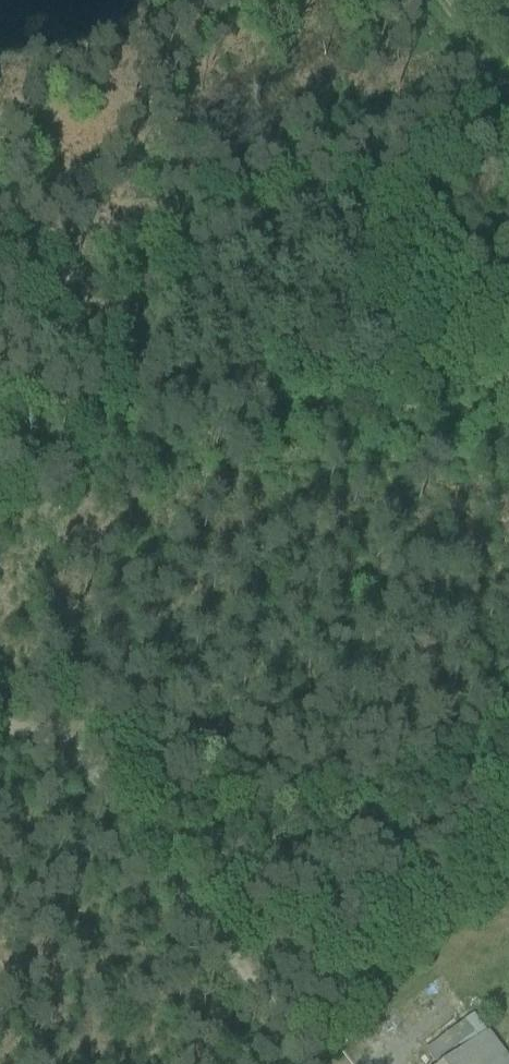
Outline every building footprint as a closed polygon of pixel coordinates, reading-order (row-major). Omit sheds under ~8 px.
[(474,1018),(426,1055),(432,1063),(441,1063),(484,1031),(474,1018)] [(489,1034),(449,1063),(508,1063),(508,1062),(489,1034)]
